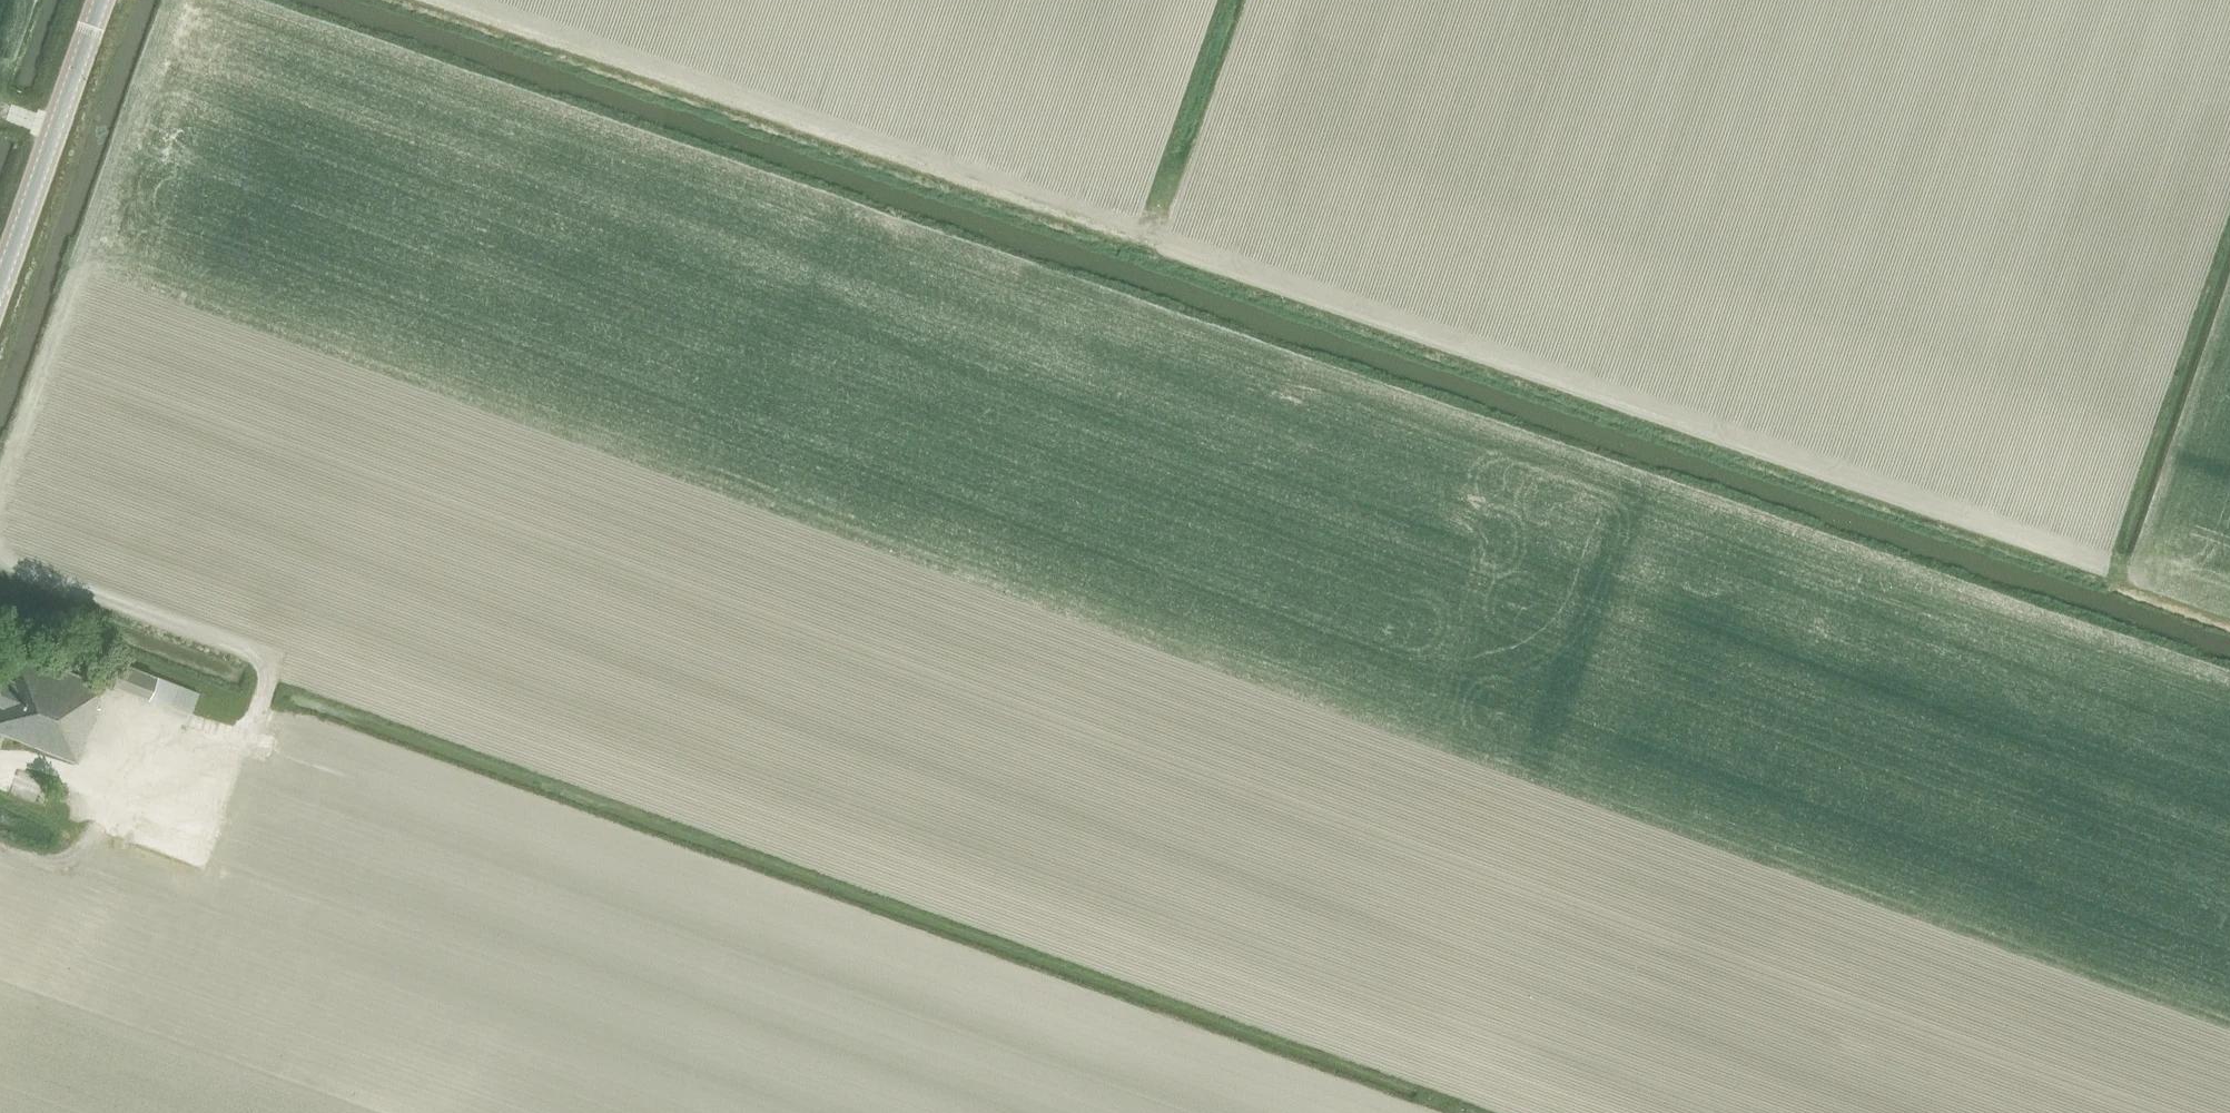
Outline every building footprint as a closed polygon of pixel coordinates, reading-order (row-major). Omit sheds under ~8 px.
[(98,704),(106,682),(15,647),(5,672),(4,672),(0,681),(0,729),(79,760),(101,705),(98,704)] [(150,697),(192,713),(200,692),(159,676),(114,658),(105,678),(150,697)]
